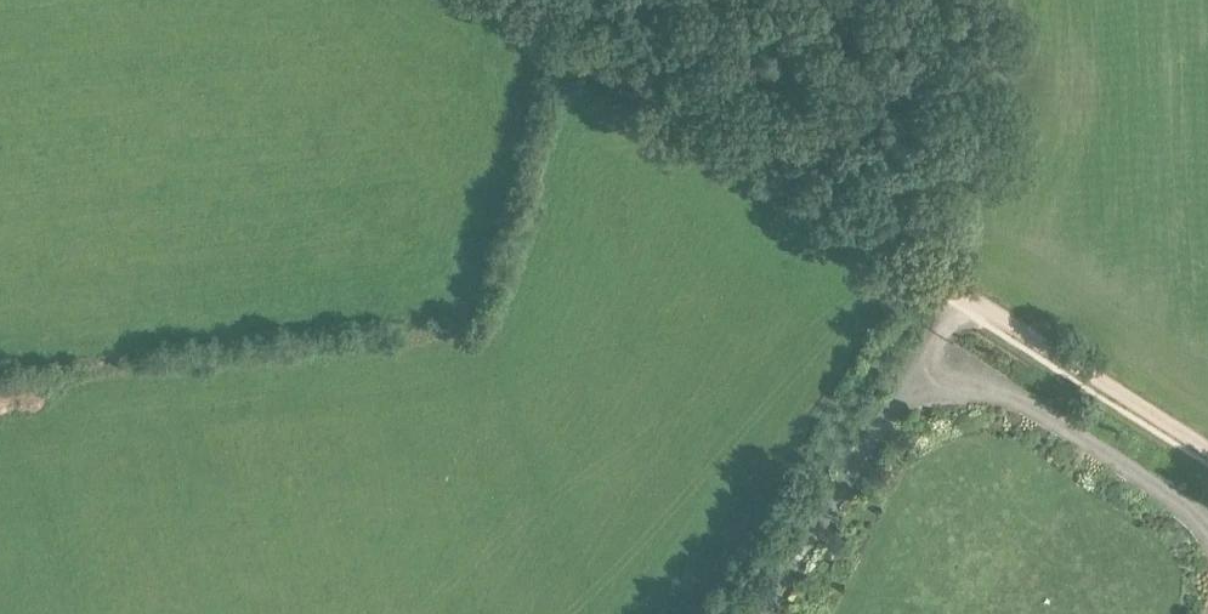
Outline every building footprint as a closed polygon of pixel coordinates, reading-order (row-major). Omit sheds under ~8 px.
[(867,377),(863,397),(874,400),(879,380),(867,377)]
